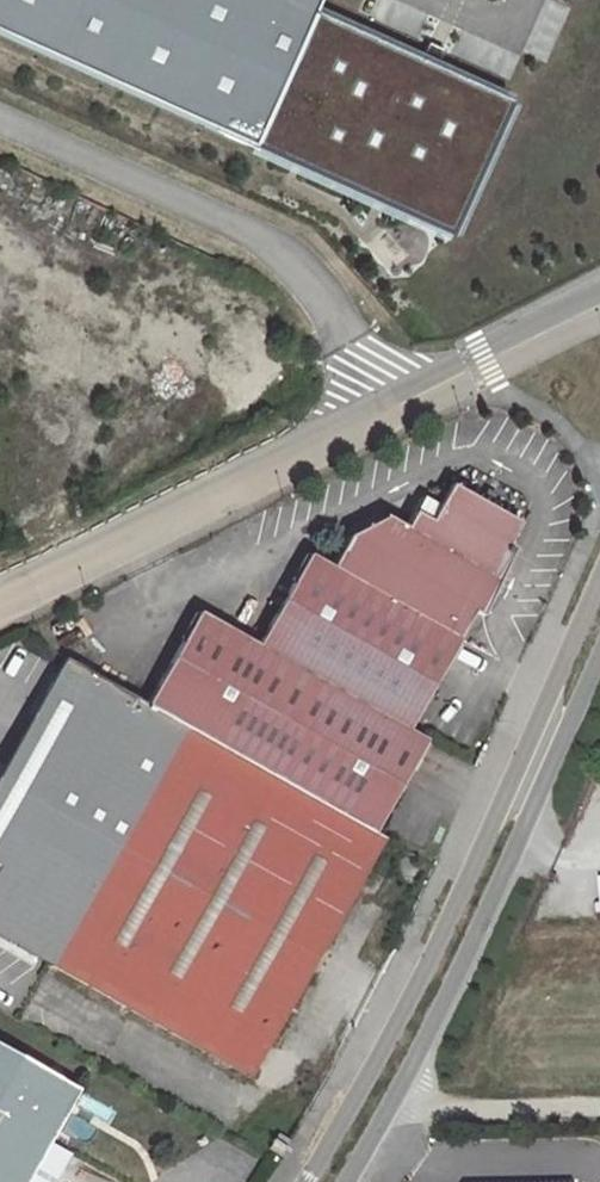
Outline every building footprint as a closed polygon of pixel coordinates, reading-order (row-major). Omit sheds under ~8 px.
[(447,238),(509,103),(311,13),(317,0),(0,0),(0,35),(447,238)] [(450,484),(428,519),(498,558),(517,523),(450,484)] [(197,611),(145,704),(180,725),(371,833),(424,739),(406,729),(498,558),(428,519),(413,511),(404,526),(386,516),(369,547),(348,535),(330,565),(308,553),(256,645),(197,611)] [(386,516),(348,535),(369,547),(386,516)] [(62,657),(0,767),(0,937),(46,963),(180,725),(145,704),(62,657)] [(371,833),(180,725),(46,963),(247,1076),(266,1043),(276,1024),(381,839),(371,833)] [(291,1032),(276,1024),(266,1043),(281,1050),(291,1032)] [(46,1141),(76,1088),(0,1046),(0,1181),(22,1181),(46,1141)] [(46,1141),(22,1181),(54,1181),(70,1154),(46,1141)]
